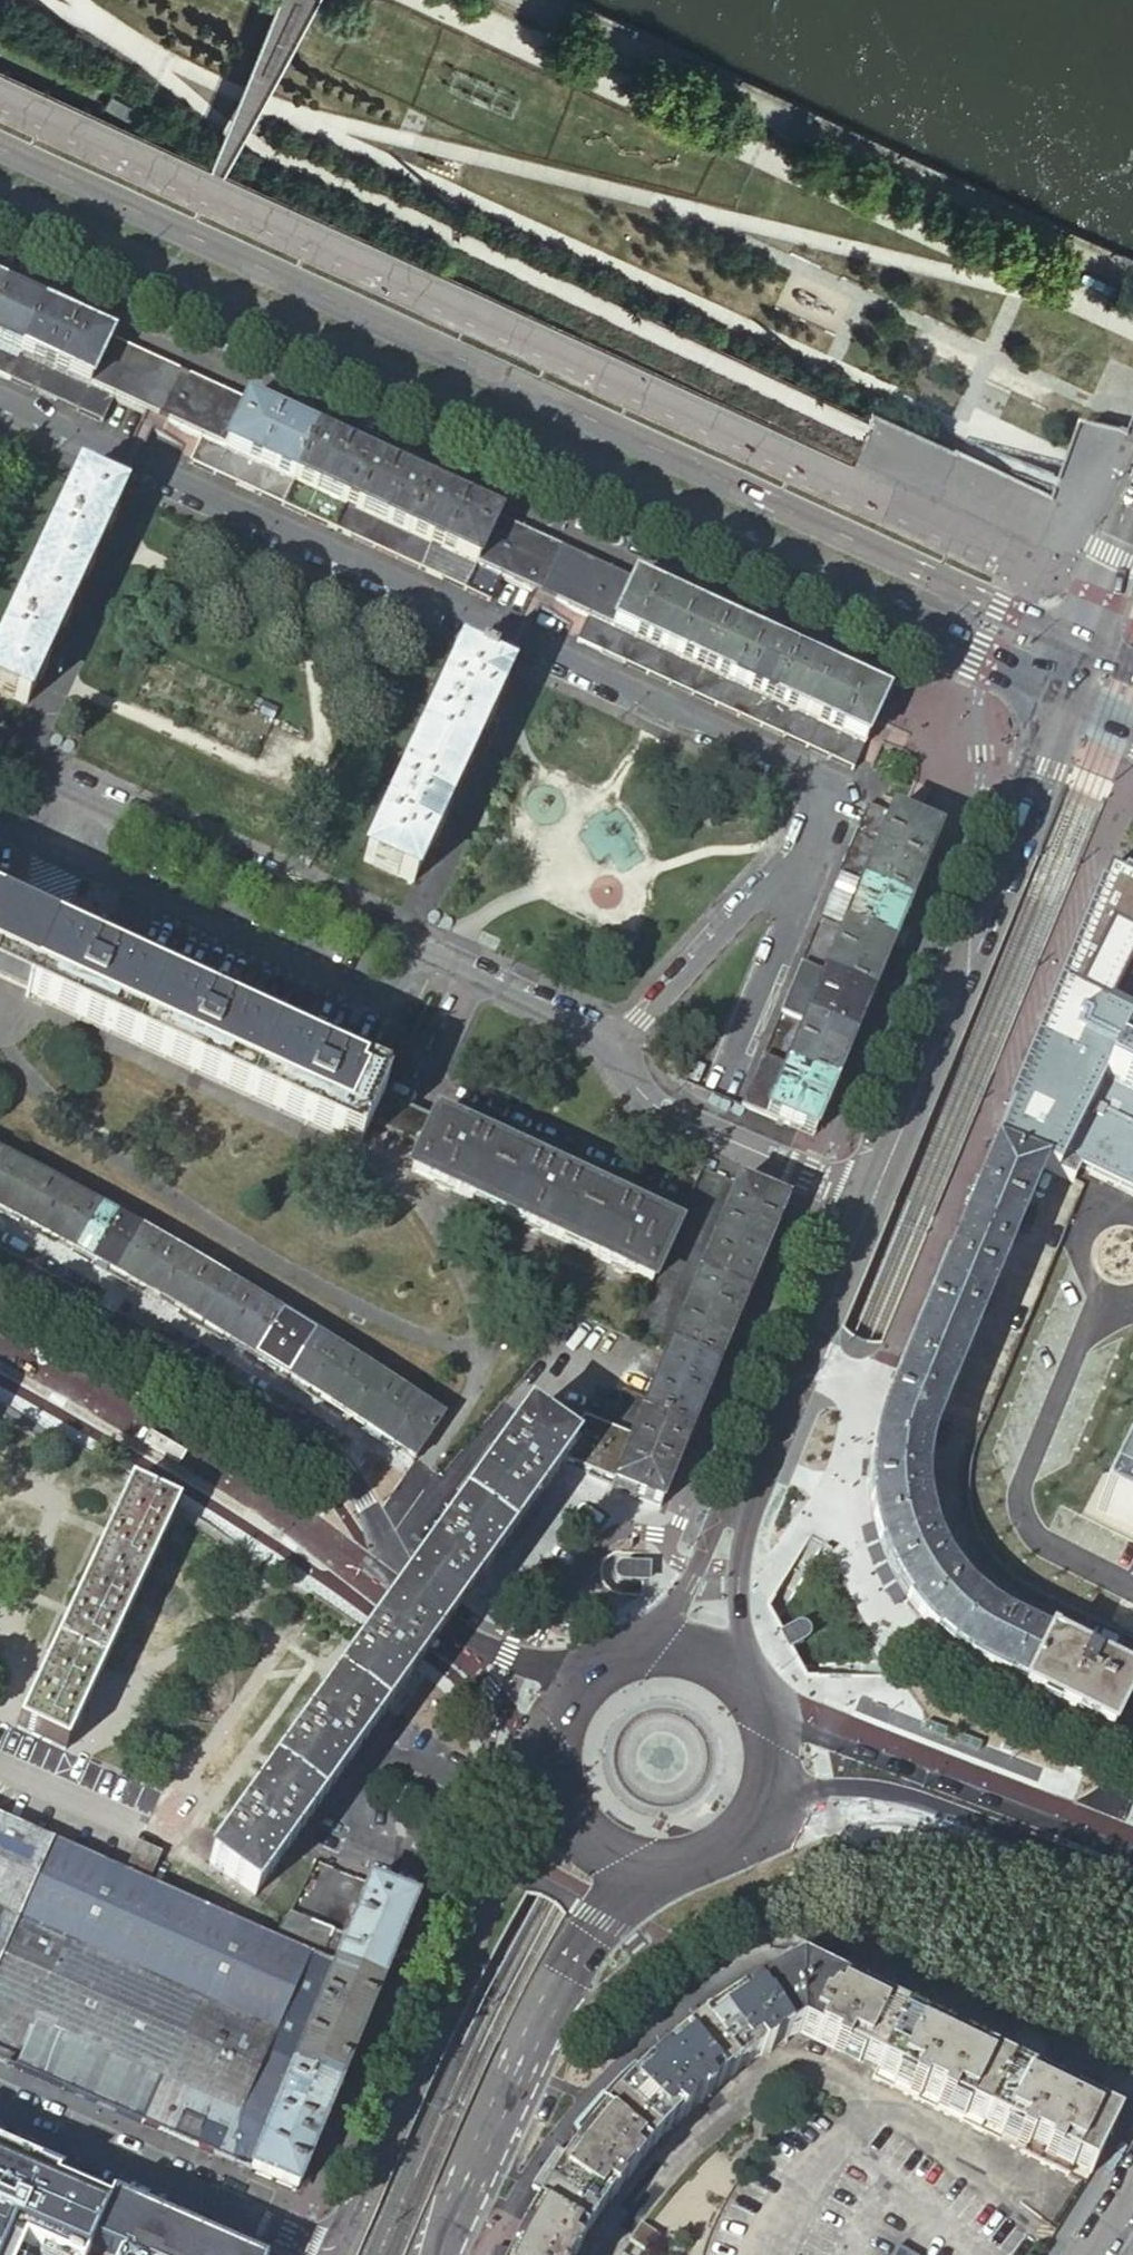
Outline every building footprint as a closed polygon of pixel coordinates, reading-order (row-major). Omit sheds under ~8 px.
[(7,292),(0,307),(0,376),(8,379),(41,309),(7,292)] [(168,367),(41,309),(8,379),(101,422),(111,399),(145,415),(168,367)] [(157,421),(198,440),(221,391),(168,367),(145,415),(150,418),(157,421)] [(188,462),(282,506),(315,434),(221,391),(198,440),(188,462)] [(1081,430),(1076,452),(1102,458),(1107,436),(1081,430)] [(364,544),(465,590),(498,519),(491,515),(469,505),(407,477),(315,434),(282,506),(364,544)] [(77,478),(0,643),(0,692),(26,704),(120,498),(115,495),(77,478)] [(556,545),(498,519),(465,590),(488,600),(498,577),(533,594),(556,545)] [(696,610),(556,545),(533,594),(538,596),(547,600),(588,619),(577,641),(852,767),(885,697),(811,663),(789,652),(754,636),(723,622),(696,610)] [(476,663),(458,654),(363,860),(412,883),(507,677),(502,675),(490,670),(492,664),(478,658),(476,663)] [(838,873),(909,903),(915,891),(926,862),(939,833),(867,803),(838,873)] [(1106,866),(1034,1040),(1109,1077),(1060,1175),(1071,1180),(1079,1164),(1086,1150),(1132,1173),(1132,876),(1106,866)] [(819,919),(890,950),(909,903),(838,873),(819,919)] [(819,919),(799,966),(871,996),(876,983),(886,959),(890,950),(819,919)] [(25,991),(22,997),(25,998),(26,996),(39,1003),(341,1142),(353,1148),(353,1150),(355,1152),(369,1123),(382,1095),(383,1092),(380,1091),(379,1093),(109,968),(70,949),(51,941),(52,939),(50,938),(46,946),(20,933),(0,924),(0,979),(25,991)] [(780,1012),(851,1042),(871,996),(799,966),(780,1012)] [(780,1012),(761,1059),(832,1089),(842,1066),(848,1050),(851,1042),(780,1012)] [(1109,1077),(1034,1040),(991,1145),(996,1148),(1043,1167),(1060,1175),(1109,1077)] [(832,1089),(761,1059),(740,1106),(812,1136),(832,1089)] [(409,1107),(384,1096),(371,1124),(420,1147),(433,1119),(409,1107)] [(433,1117),(433,1119),(420,1147),(408,1172),(649,1284),(675,1230),(673,1229),(435,1118),(433,1117)] [(1013,1238),(1043,1167),(996,1148),(966,1218),(1013,1238)] [(1132,1190),(1132,1188),(1132,1173),(1086,1150),(1079,1164),(1132,1190)] [(72,1248),(96,1202),(6,1155),(0,1167),(0,1211),(31,1227),(72,1248)] [(784,1204),(700,1169),(690,1190),(673,1229),(675,1230),(649,1284),(628,1330),(668,1347),(717,1367),(760,1263),(784,1204)] [(72,1248),(94,1260),(118,1213),(96,1202),(72,1248)] [(94,1260),(127,1277),(152,1231),(118,1213),(94,1260)] [(943,1259),(901,1360),(952,1381),(989,1293),(1013,1238),(966,1218),(948,1261),(943,1259)] [(133,1280),(204,1319),(229,1273),(152,1231),(127,1277),(133,1280)] [(217,1326),(259,1349),(285,1304),(229,1273),(204,1319),(217,1326)] [(281,1362),(292,1368),(318,1322),(285,1304),(259,1349),(281,1362)] [(313,1380),(339,1334),(318,1322),(292,1368),(308,1377),(313,1380)] [(390,1423),(417,1377),(339,1334),(313,1380),(352,1401),(383,1419),(390,1423)] [(717,1367),(668,1347),(645,1401),(620,1391),(614,1406),(688,1436),(717,1367)] [(872,1439),(872,1441),(925,1452),(927,1444),(929,1437),(932,1430),(935,1422),(939,1411),(952,1381),(901,1360),(890,1389),(880,1413),(878,1417),(877,1421),(875,1427),(874,1431),(873,1436),(872,1439)] [(390,1423),(423,1442),(431,1430),(438,1418),(450,1397),(417,1377),(390,1423)] [(688,1436),(614,1406),(605,1427),(581,1417),(569,1435),(577,1441),(569,1453),(562,1462),(611,1483),(610,1487),(659,1507),(682,1451),(688,1436)] [(562,1462),(569,1453),(523,1420),(499,1455),(425,1562),(470,1594),(473,1590),(492,1563),(562,1462)] [(1095,1506),(1132,1525),(1132,1429),(1095,1506)] [(872,1525),(873,1530),(927,1519),(926,1512),(924,1504),(924,1499),(923,1494),(923,1488),(923,1482),(923,1477),(923,1470),(924,1464),(924,1458),(925,1452),(872,1441),(872,1442),(871,1446),(870,1450),(870,1455),(869,1462),(869,1468),(868,1476),(868,1483),(868,1489),(868,1495),(869,1501),(869,1505),(870,1511),(870,1516),(871,1521),(872,1525)] [(127,1492),(14,1733),(60,1754),(173,1514),(127,1492)] [(946,1647),(949,1649),(982,1606),(977,1602),(971,1597),(966,1591),(961,1585),(954,1577),(949,1569),(944,1562),(940,1554),(935,1545),(932,1536),(929,1527),(927,1519),(873,1530),(875,1536),(877,1545),(880,1553),(883,1560),(885,1566),(889,1574),(892,1580),(894,1585),(898,1591),(901,1597),(905,1603),(908,1607),(912,1613),(918,1619),(925,1627),(930,1632),(936,1638),(941,1643),(946,1647)] [(470,1594),(425,1562),(398,1598),(370,1639),(377,1644),(390,1653),(399,1659),(408,1665),(415,1670),(445,1629),(470,1595),(470,1594)] [(983,1671),(1023,1692),(1048,1642),(1010,1624),(1004,1620),(1000,1618),(994,1614),(989,1611),(982,1606),(949,1649),(955,1654),(961,1658),(965,1660),(969,1663),(975,1667),(978,1668),(983,1671)] [(377,1644),(370,1639),(207,1866),(251,1899),(286,1850),(415,1670),(408,1665),(399,1659),(390,1653),(377,1644)] [(1109,1736),(1132,1687),(1132,1682),(1049,1641),(1048,1642),(1023,1692),(1022,1693),(1027,1695),(1055,1709),(1109,1736)] [(16,1925),(52,1844),(0,1821),(0,1961),(16,1925)] [(289,2072),(335,2092),(388,1982),(275,1935),(269,1940),(224,1920),(143,1884),(120,1874),(83,1858),(52,1844),(16,1925),(62,1946),(7,2068),(140,2127),(184,2025),(289,2072)] [(120,1874),(143,1884),(155,1857),(133,1847),(120,1874)] [(275,1935),(388,1982),(423,1897),(371,1877),(347,1933),(294,1910),(275,1935)] [(797,2031),(795,1966),(781,1960),(772,1964),(762,1969),(754,1974),(750,1977),(753,1991),(736,2002),(724,1993),(713,2000),(701,2008),(691,2015),(688,2017),(733,2075),(743,2066),(759,2056),(769,2049),(778,2044),(787,2038),(797,2031)] [(875,2070),(900,2018),(891,2013),(868,2002),(795,1966),(797,2031),(875,2070)] [(723,2082),(733,2075),(688,2017),(684,2020),(676,2027),(664,2037),(655,2045),(661,2059),(645,2072),(632,2065),(623,2073),(616,2081),(610,2086),(601,2095),(654,2144),(668,2130),(678,2121),(686,2114),(694,2106),(703,2098),(712,2090),(723,2082)] [(977,2130),(1006,2070),(996,2065),(989,2062),(955,2045),(900,2018),(875,2070),(871,2078),(977,2130)] [(294,2192),(318,2135),(271,2115),(289,2072),(184,2025),(140,2127),(234,2168),(294,2192)] [(1066,2174),(1084,2184),(1114,2123),(1044,2089),(1021,2077),(1006,2070),(977,2130),(1020,2152),(1020,2154),(1065,2176),(1066,2174)] [(318,2135),(335,2092),(289,2072),(271,2115),(318,2135)] [(645,2154),(654,2144),(601,2095),(592,2105),(582,2117),(577,2124),(573,2128),(582,2139),(569,2156),(555,2152),(550,2159),(541,2171),(535,2180),(530,2188),(543,2195),(591,2226),(599,2214),(607,2202),(614,2192),(622,2182),(630,2171),(637,2163),(645,2154)] [(3,2213),(6,2208),(24,2167),(25,2161),(0,2150),(0,2223),(3,2213)] [(88,2251),(108,2204),(81,2192),(24,2167),(6,2208),(3,2213),(16,2219),(27,2224),(79,2247),(88,2251)] [(543,2195),(528,2220),(517,2239),(509,2253),(494,2251),(492,2254),(573,2254),(575,2252),(582,2240),(591,2226),(543,2195)] [(108,2204),(88,2251),(86,2254),(224,2254),(108,2204)] [(640,2224),(629,2240),(647,2252),(658,2236),(640,2224)]
